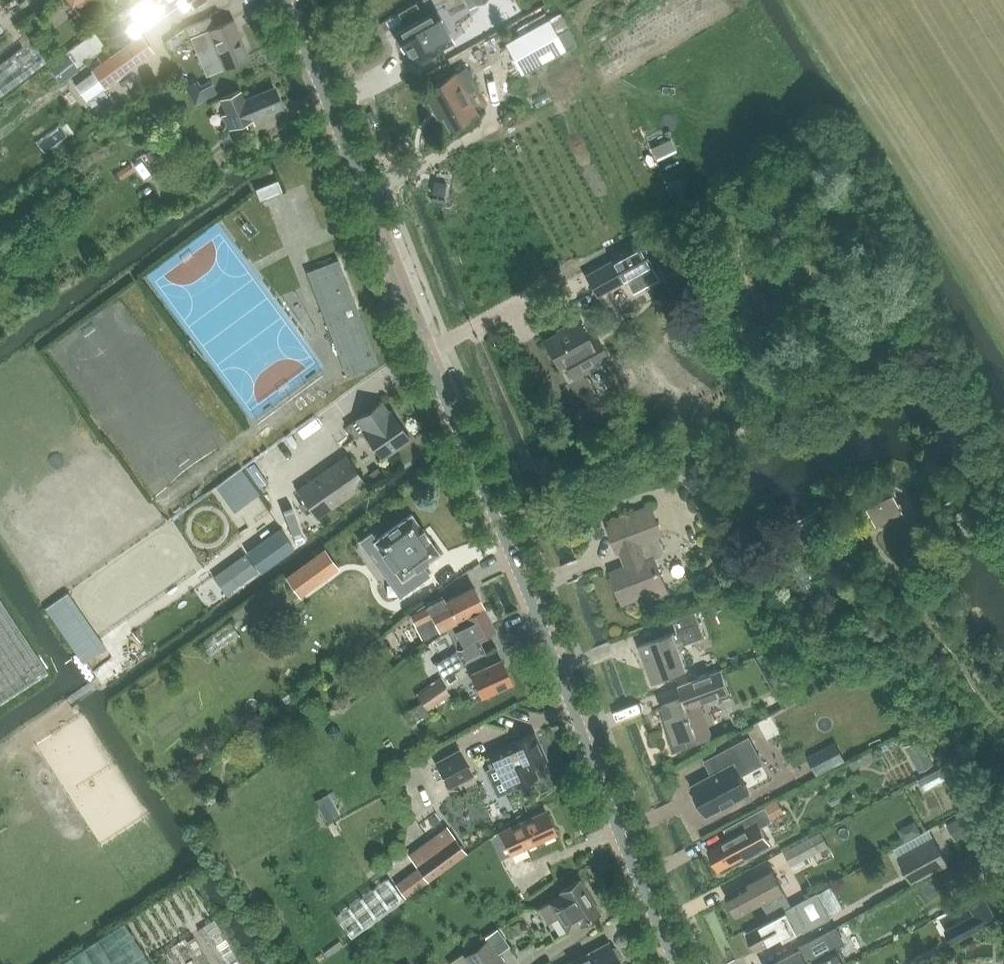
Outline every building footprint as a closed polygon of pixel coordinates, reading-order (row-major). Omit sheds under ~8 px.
[(125,29),(133,40),(140,36),(136,30),(176,1),(182,10),(186,11),(193,6),(202,0),(140,0),(129,9),(137,20),(125,29)] [(394,34),(403,51),(407,48),(417,65),(438,53),(437,50),(452,42),(435,11),(394,34)] [(210,16),(186,26),(191,38),(207,75),(223,68),(249,57),(234,19),(214,27),(210,16)] [(549,18),(505,43),(522,72),(566,47),(549,18)] [(133,40),(92,70),(104,87),(153,52),(141,35),(140,36),(133,40)] [(2,97),(47,62),(30,39),(0,62),(0,95),(2,97)] [(49,66),(61,82),(79,68),(78,67),(67,52),(49,66)] [(423,91),(433,110),(436,109),(436,110),(440,108),(451,127),(476,113),(478,112),(467,92),(478,86),(466,67),(456,73),(456,72),(423,91)] [(219,98),(226,113),(222,115),(228,129),(282,106),(273,85),(243,98),(239,89),(219,98)] [(144,155),(154,173),(164,166),(164,168),(180,157),(173,146),(172,146),(168,140),(144,155)] [(640,245),(586,275),(597,295),(651,265),(640,245)] [(307,271),(348,375),(381,362),(339,258),(307,271)] [(545,340),(560,367),(567,363),(574,376),(608,356),(600,341),(593,344),(580,321),(545,340)] [(389,412),(392,410),(391,409),(388,411),(381,400),(346,425),(355,437),(364,430),(382,457),(411,437),(398,420),(396,421),(389,412)] [(297,489),(317,516),(366,481),(346,454),(297,489)] [(865,497),(878,524),(905,511),(892,484),(865,497)] [(612,572),(623,602),(637,596),(639,602),(667,592),(654,557),(661,554),(663,551),(657,535),(661,534),(651,507),(611,522),(613,527),(610,528),(618,550),(621,549),(628,566),(612,572)] [(371,533),(360,541),(377,564),(386,558),(409,589),(429,575),(422,565),(438,554),(440,553),(439,551),(428,537),(429,537),(429,535),(428,536),(424,530),(424,528),(423,529),(413,515),(412,514),(410,515),(376,539),(371,533)] [(325,548),(286,577),(295,590),(300,586),(311,578),(316,585),(339,568),(325,548)] [(245,553),(227,566),(240,584),(258,571),(245,553)] [(425,603),(410,613),(422,637),(423,638),(460,619),(460,618),(483,606),(474,586),(444,601),(442,597),(432,602),(431,600),(425,603)] [(47,669),(0,596),(0,700),(47,669)] [(458,650),(436,664),(442,676),(464,662),(485,652),(479,638),(495,630),(483,607),(466,616),(467,618),(447,628),(458,650)] [(639,645),(653,682),(687,670),(678,647),(706,636),(696,609),(673,617),(678,630),(639,645)] [(470,673),(481,697),(512,683),(501,659),(470,673)] [(682,683),(687,696),(661,705),(669,726),(666,728),(671,747),(671,748),(672,749),(672,750),(673,750),(675,751),(676,751),(677,751),(712,738),(699,701),(733,689),(724,667),(682,683)] [(444,689),(437,678),(416,692),(425,707),(441,696),(439,693),(444,689)] [(535,731),(490,752),(507,790),(538,776),(533,765),(547,759),(535,731)] [(708,759),(716,773),(692,786),(695,791),(694,797),(699,807),(705,809),(708,815),(749,792),(740,775),(749,771),(763,763),(749,737),(708,759)] [(919,739),(905,744),(913,768),(927,763),(919,739)] [(436,760),(443,773),(449,785),(473,773),(460,748),(436,760)] [(765,806),(747,816),(754,830),(761,826),(773,820),(765,806)] [(491,836),(500,858),(556,834),(546,810),(495,833),(491,836)] [(772,846),(761,826),(754,830),(747,816),(728,826),(733,836),(729,838),(708,849),(719,870),(744,856),(746,860),(761,852),(772,846)] [(830,845),(823,831),(784,851),(792,865),(830,845)] [(429,839),(409,855),(421,871),(398,887),(405,897),(461,855),(450,839),(437,849),(429,839)] [(934,839),(899,857),(913,883),(948,864),(934,839)] [(983,847),(935,873),(945,892),(993,866),(983,847)] [(789,904),(782,891),(783,891),(772,870),(726,894),(737,915),(763,902),(769,914),(789,904)] [(338,912),(353,931),(401,893),(386,874),(338,912)] [(550,922),(559,916),(568,931),(582,922),(583,923),(604,910),(583,875),(562,888),(563,891),(551,898),(552,899),(541,907),(550,922)] [(784,940),(798,932),(797,930),(802,927),(803,930),(828,916),(815,892),(785,909),(786,911),(747,932),(757,949),(782,936),(784,940)] [(997,919),(984,894),(968,903),(974,913),(945,929),(953,943),(997,919)] [(835,949),(844,945),(835,928),(799,947),(800,949),(772,963),(842,963),(835,949)] [(452,963),(510,963),(489,936),(467,952),(465,949),(450,961),(452,963)] [(618,959),(619,955),(615,948),(611,946),(608,942),(567,963),(620,963),(618,959)] [(874,953),(854,963),(879,963),(874,953)]
